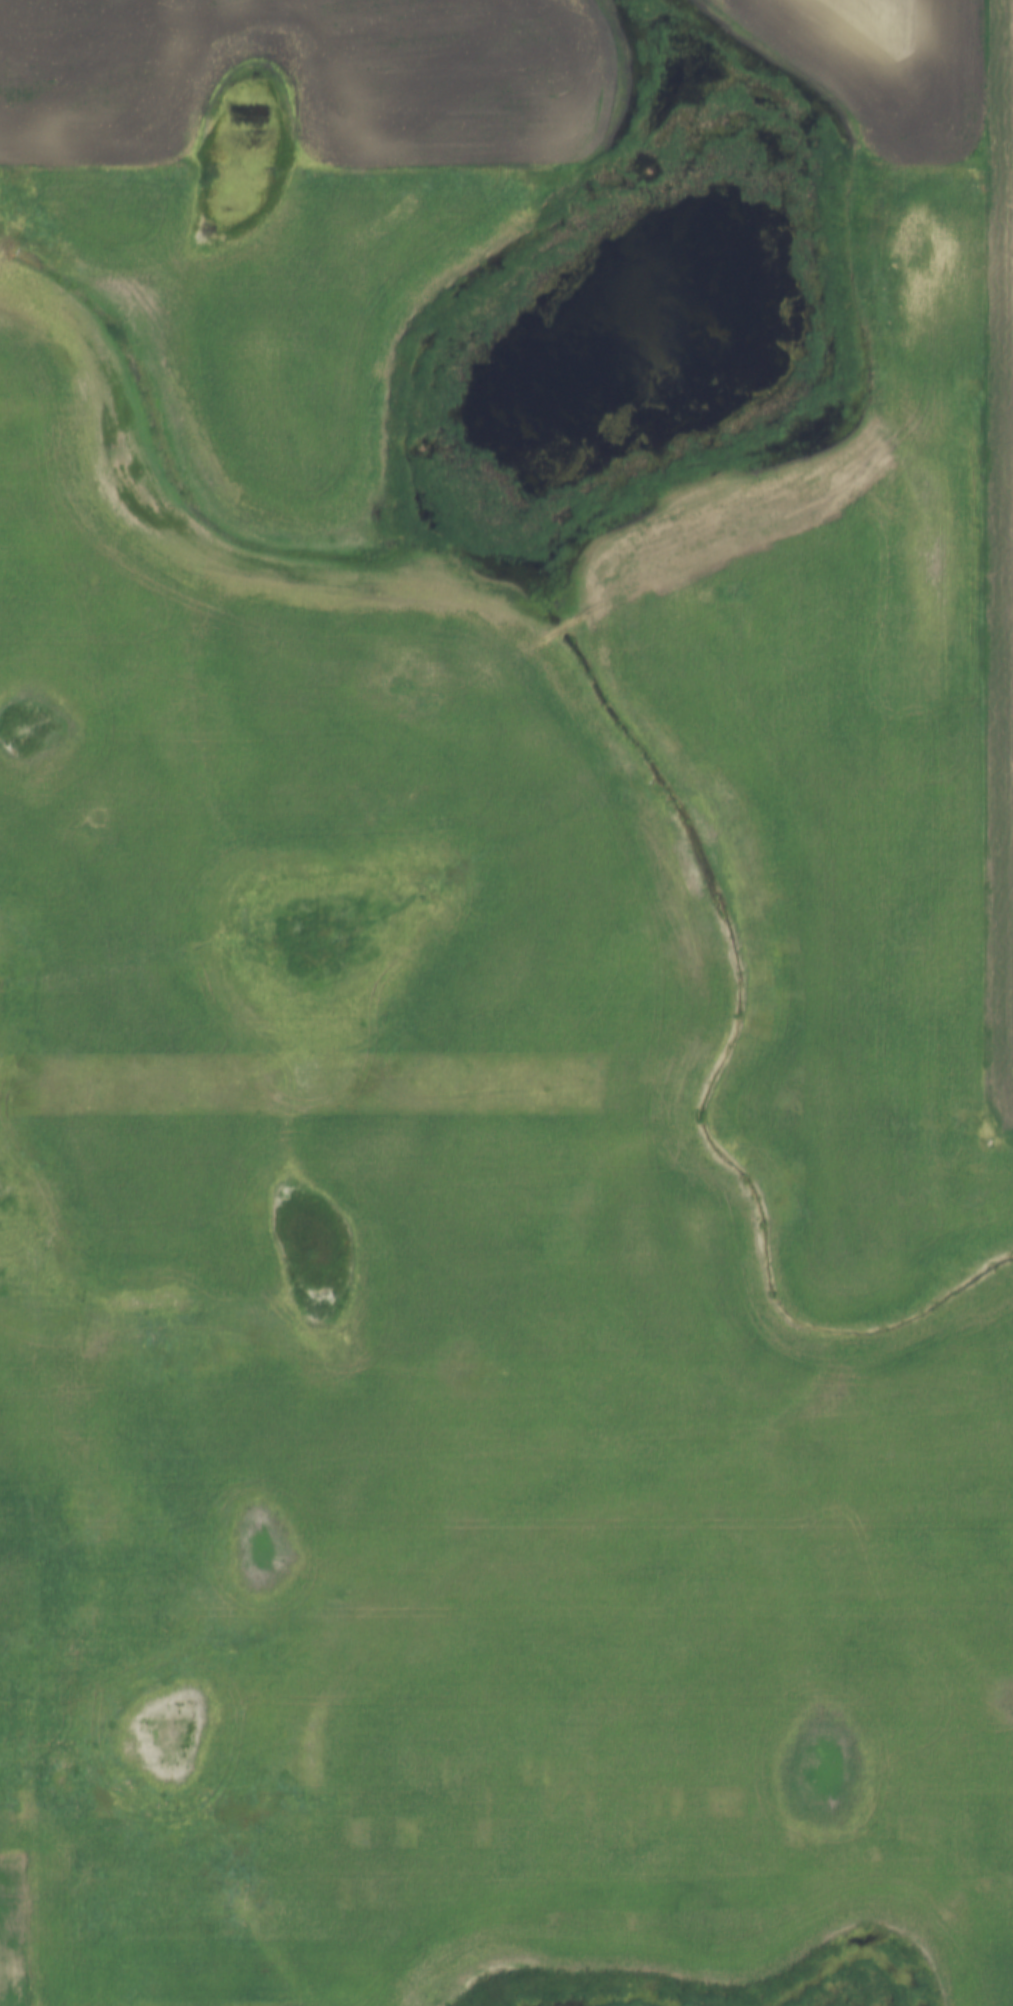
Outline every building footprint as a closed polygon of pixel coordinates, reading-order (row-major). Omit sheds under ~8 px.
[(16,1980),(15,1973),(0,1976),(0,1983),(16,1980)]
